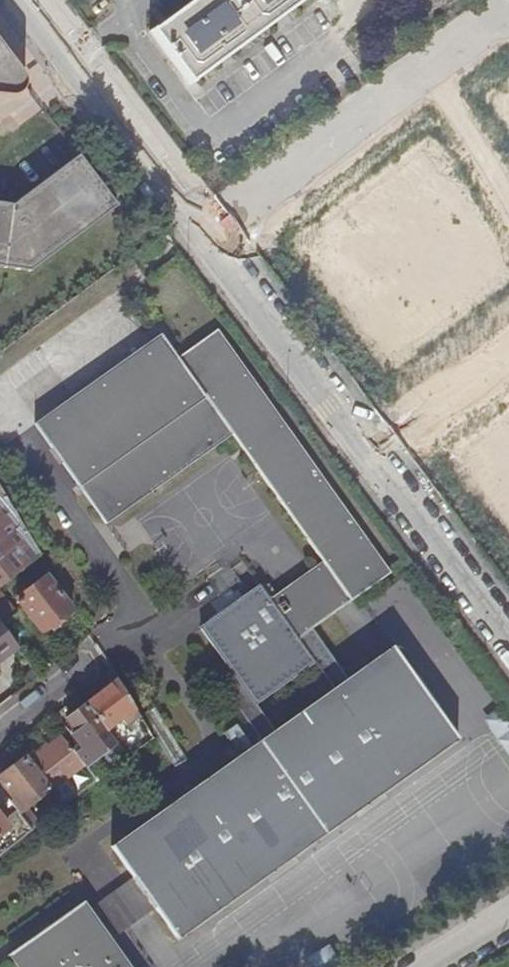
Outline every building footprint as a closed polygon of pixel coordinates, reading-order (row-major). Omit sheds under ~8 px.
[(302,0),(194,0),(151,31),(189,83),(302,0)] [(7,96),(17,94),(21,90),(24,84),(25,76),(21,69),(11,67),(1,55),(7,51),(0,42),(0,93),(7,96)] [(11,67),(21,69),(7,51),(1,55),(11,67)] [(29,271),(116,205),(77,154),(11,204),(0,203),(0,267),(29,271)] [(200,624),(234,671),(218,683),(261,740),(111,848),(133,879),(154,908),(177,940),(461,740),(391,648),(347,679),(312,631),(390,574),(215,328),(177,355),(159,333),(35,422),(103,523),(228,436),(322,567),(276,600),(267,587),(262,589),(258,584),(200,624)] [(39,555),(0,490),(0,585),(39,555)] [(43,576),(15,599),(41,632),(70,610),(43,576)] [(1,626),(18,613),(0,590),(0,625),(1,626)] [(151,739),(115,681),(85,704),(105,730),(126,758),(151,739)] [(105,730),(85,704),(66,719),(76,732),(70,735),(81,750),(74,755),(81,765),(95,782),(126,758),(105,730)] [(30,762),(51,789),(81,765),(74,755),(60,738),(30,762)] [(26,757),(0,778),(0,781),(9,792),(6,794),(21,812),(43,795),(51,789),(30,762),(26,757)] [(43,795),(56,812),(65,806),(51,789),(43,795)] [(0,790),(0,856),(32,831),(0,790)] [(133,879),(90,910),(111,940),(154,908),(133,879)] [(90,910),(82,901),(7,957),(14,966),(130,966),(111,940),(90,910)]
